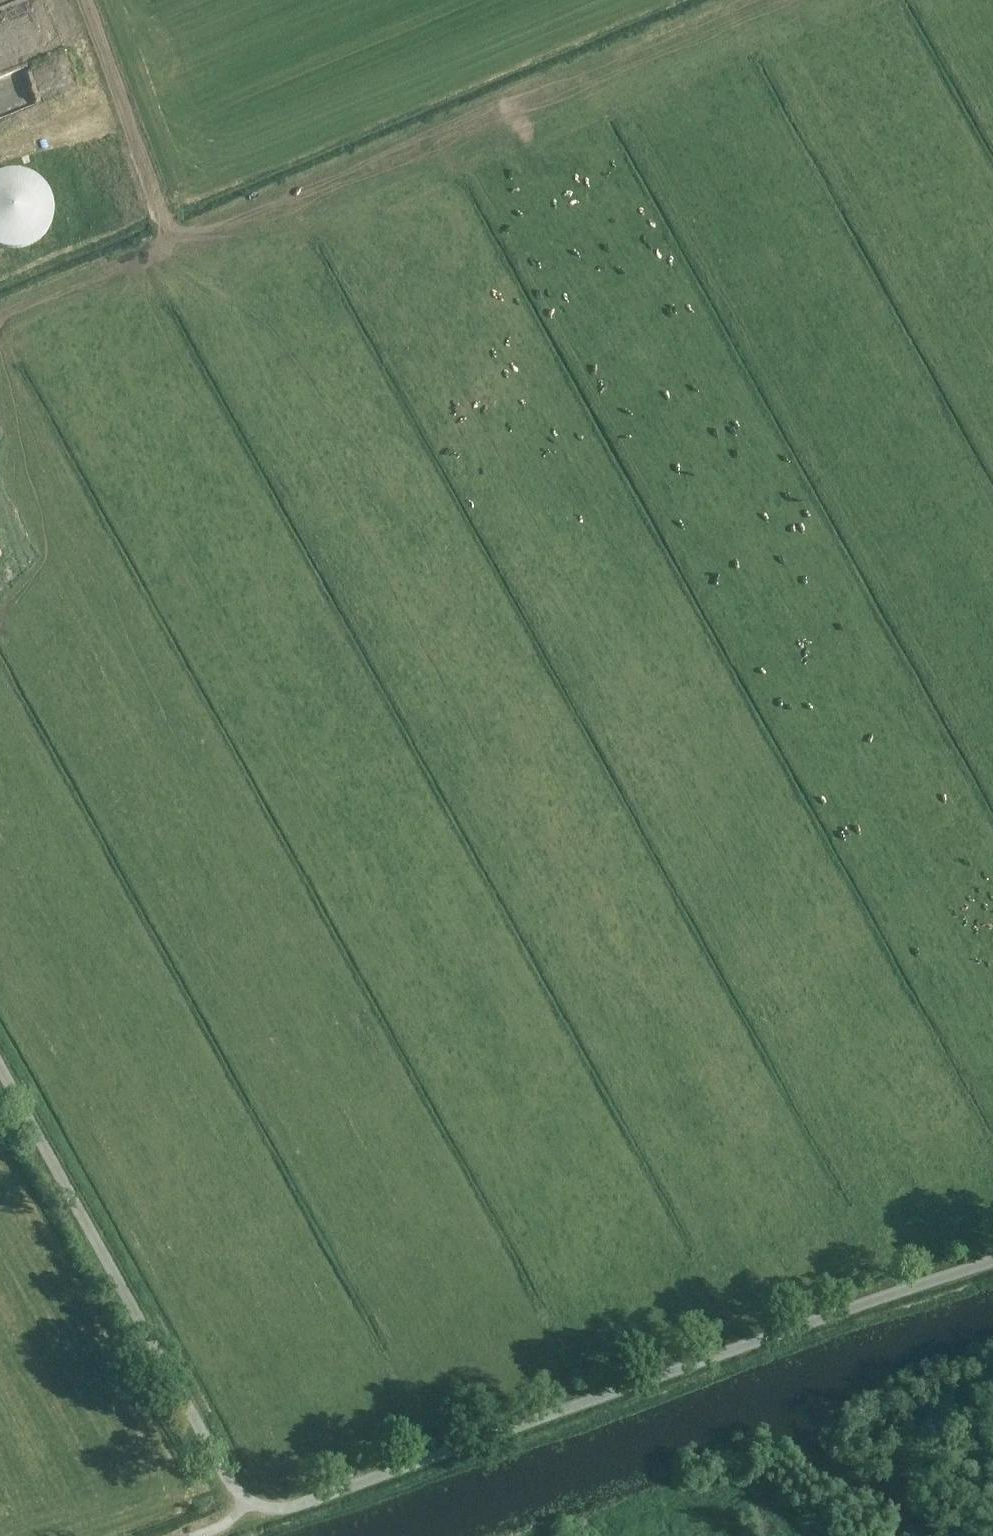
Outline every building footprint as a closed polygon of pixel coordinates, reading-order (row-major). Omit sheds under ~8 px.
[(55,63),(58,76),(79,71),(73,43),(42,50),(45,66),(55,63)] [(51,195),(50,192),(48,189),(46,186),(44,183),(42,180),(39,178),(36,176),(33,174),(30,172),(27,171),(23,170),(20,169),(17,169),(13,168),(9,169),(6,169),(3,170),(0,171),(0,246),(3,247),(7,248),(10,248),(14,248),(17,248),(21,248),(24,247),(27,246),(30,245),(34,243),(36,241),(39,239),(42,237),(44,234),(46,231),(48,228),(50,225),(51,222),(52,219),(53,215),(53,212),(53,209),(53,205),(53,202),(52,198),(51,195)]
